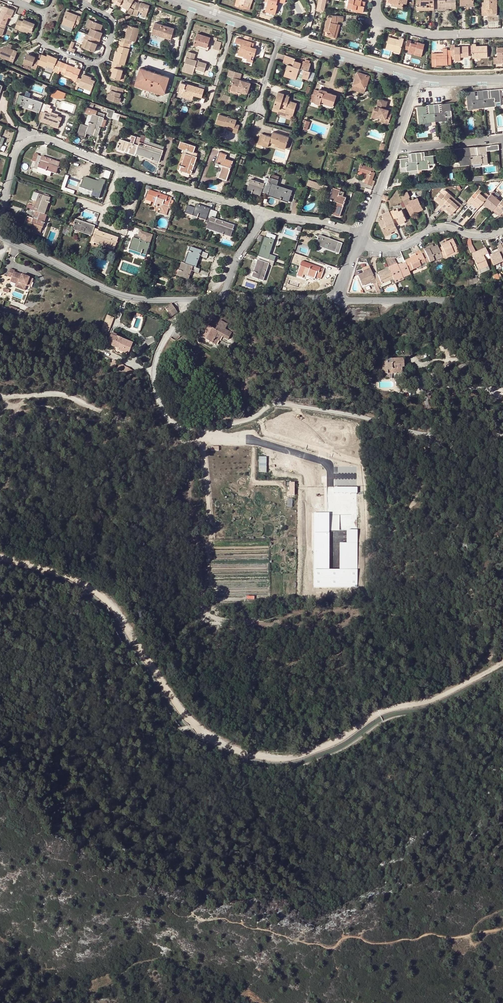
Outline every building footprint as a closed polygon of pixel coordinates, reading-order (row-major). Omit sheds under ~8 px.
[(122,8),(127,11),(129,7),(132,1),(133,0),(118,0),(117,3),(123,6),(122,8)] [(242,10),(243,6),(239,4),(240,0),(236,0),(234,7),(242,10)] [(268,2),(265,9),(270,11),(269,13),(275,14),(278,5),(276,4),(277,1),(279,2),(285,3),(286,0),(268,0),(268,2)] [(327,0),(318,0),(316,10),(325,12),(327,0)] [(361,4),(362,1),(362,0),(349,0),(347,6),(353,8),(352,10),(363,13),(364,6),(361,6),(358,5),(358,4),(361,4)] [(430,4),(430,10),(434,10),(434,0),(417,0),(417,6),(421,6),(421,7),(427,7),(427,4),(430,4)] [(438,7),(446,7),(446,8),(450,8),(450,7),(456,7),(456,0),(438,0),(438,7)] [(489,15),(489,13),(497,13),(497,0),(484,0),(484,2),(482,2),(482,5),(482,15),(489,15)] [(141,14),(146,16),(147,14),(150,15),(151,9),(148,8),(149,7),(140,4),(140,5),(136,4),(132,1),(129,7),(134,10),(132,16),(137,17),(138,13),(138,12),(142,12),(141,14)] [(4,25),(7,17),(8,14),(11,15),(13,10),(2,6),(0,11),(0,23),(4,25)] [(62,23),(73,27),(75,22),(78,24),(81,16),(67,11),(62,23)] [(336,21),(338,21),(343,21),(344,16),(333,15),(332,18),(328,17),(324,30),(328,32),(327,35),(334,37),(338,24),(336,23),(336,21)] [(20,28),(28,31),(31,33),(34,24),(24,20),(23,22),(18,20),(15,28),(20,30),(20,28)] [(90,20),(87,27),(89,28),(87,34),(98,38),(100,39),(102,33),(100,32),(103,25),(90,20)] [(162,36),(171,39),(174,29),(155,23),(152,31),(162,35),(162,36)] [(338,24),(334,37),(327,35),(323,34),(323,37),(334,40),(336,39),(340,24),(338,24)] [(132,41),(135,42),(139,29),(128,26),(126,32),(124,38),(122,38),(121,41),(128,43),(129,41),(129,40),(132,41)] [(93,52),(95,48),(96,44),(97,43),(96,43),(98,38),(87,34),(84,33),(82,38),(84,39),(86,40),(83,48),(93,52)] [(197,46),(198,45),(207,48),(210,38),(197,34),(194,45),(197,46)] [(386,48),(393,50),(400,52),(404,39),(400,38),(399,40),(392,39),(392,38),(389,37),(386,48)] [(252,43),(237,38),(235,43),(241,45),(238,55),(244,57),(243,58),(247,59),(251,60),(252,56),(255,57),(257,49),(251,47),(252,43)] [(418,42),(417,44),(415,44),(411,43),(411,40),(407,39),(405,49),(406,49),(409,50),(408,52),(415,54),(416,52),(422,53),(424,44),(418,42)] [(120,46),(118,52),(117,55),(116,54),(114,62),(121,64),(124,65),(129,48),(127,48),(128,43),(121,41),(120,41),(119,45),(120,46)] [(455,59),(460,59),(460,57),(468,57),(468,46),(455,47),(455,44),(451,45),(451,53),(455,53),(455,58),(455,59)] [(476,47),(476,44),(472,44),(472,58),(487,57),(487,46),(483,46),(483,47),(476,47)] [(13,63),(17,52),(11,50),(7,48),(6,49),(4,48),(0,49),(0,58),(13,63)] [(447,64),(447,48),(443,48),(443,53),(443,55),(439,55),(439,53),(431,53),(432,67),(436,67),(436,65),(447,64)] [(195,54),(188,51),(182,71),(193,74),(195,69),(204,72),(207,63),(199,61),(197,60),(194,59),(195,54)] [(34,59),(35,57),(31,55),(30,57),(26,56),(23,63),(32,66),(31,67),(36,69),(38,65),(39,61),(34,59)] [(49,57),(47,57),(42,55),(39,61),(38,65),(45,68),(46,66),(53,69),(53,71),(57,73),(58,70),(61,62),(57,60),(58,59),(50,56),(49,57)] [(294,61),(295,59),(285,56),(283,63),(288,65),(286,69),(290,71),(288,75),(297,78),(299,69),(304,70),(302,76),(304,79),(307,80),(310,72),(308,71),(311,64),(309,63),(310,61),(306,60),(305,62),(303,61),(302,64),(294,61)] [(113,61),(111,67),(112,67),(113,67),(112,71),(110,76),(119,79),(122,70),(120,69),(121,64),(114,62),(113,61)] [(64,72),(67,64),(61,62),(58,70),(64,72)] [(64,72),(64,74),(69,76),(69,75),(72,76),(71,77),(77,79),(78,77),(81,70),(67,64),(64,72)] [(140,69),(136,82),(147,86),(146,89),(153,92),(154,88),(165,92),(169,78),(140,69)] [(296,80),(297,78),(288,75),(290,71),(286,69),(284,76),(296,80)] [(232,85),(230,91),(241,94),(242,92),(247,94),(250,83),(239,80),(241,74),(229,70),(227,77),(233,78),(231,84),(232,85)] [(357,73),(353,85),(365,89),(369,77),(358,73),(357,73)] [(89,79),(90,77),(83,74),(81,79),(78,77),(77,79),(76,81),(75,85),(78,86),(91,91),(95,81),(91,80),(89,79)] [(182,83),(178,93),(183,94),(191,97),(192,95),(194,96),(202,98),(204,90),(182,83)] [(123,92),(124,89),(112,85),(110,90),(112,90),(111,94),(110,94),(108,100),(119,103),(123,92)] [(364,93),(365,89),(353,85),(352,89),(364,93)] [(66,93),(54,88),(53,90),(51,96),(57,99),(64,99),(65,95),(66,93)] [(319,91),(315,90),(311,102),(319,105),(320,103),(332,107),(336,96),(327,93),(327,92),(319,89),(319,91)] [(475,94),(475,92),(466,92),(468,110),(474,109),(474,108),(481,108),(480,106),(484,106),(487,105),(488,107),(495,106),(501,106),(500,102),(499,89),(492,90),(492,92),(486,92),(486,90),(483,91),(479,91),(480,99),(478,99),(478,93),(475,94)] [(288,101),(289,99),(286,98),(283,97),(284,95),(278,93),(273,108),(279,110),(280,108),(285,110),(284,113),(289,115),(290,112),(294,113),(296,104),(288,101)] [(20,104),(40,111),(44,112),(46,105),(42,103),(42,102),(19,95),(16,103),(20,104)] [(388,124),(393,111),(385,109),(388,101),(379,99),(376,108),(374,108),(371,116),(376,118),(377,116),(381,117),(380,121),(388,124)] [(446,117),(451,116),(450,103),(441,104),(442,112),(440,112),(438,112),(437,105),(434,105),(430,105),(431,113),(429,113),(427,114),(426,106),(417,107),(419,119),(423,119),(424,123),(432,122),(432,120),(435,120),(439,119),(439,121),(447,120),(446,117)] [(20,106),(39,113),(40,111),(20,104),(20,106)] [(52,109),(49,108),(50,106),(46,105),(44,112),(40,121),(51,125),(51,123),(59,125),(61,118),(53,115),(50,114),(51,112),(52,109)] [(97,111),(87,108),(85,113),(92,116),(89,126),(81,123),(77,135),(85,137),(86,133),(97,136),(101,126),(104,127),(107,120),(103,118),(105,115),(97,112),(97,111)] [(115,111),(107,108),(106,110),(106,112),(108,112),(107,117),(112,118),(114,113),(114,112),(115,111)] [(120,114),(114,112),(114,113),(112,118),(118,120),(120,114)] [(237,120),(230,118),(227,117),(219,115),(216,124),(225,127),(225,125),(228,126),(234,128),(233,133),(237,134),(240,126),(236,124),(237,120)] [(176,133),(168,131),(166,138),(174,141),(176,133)] [(269,142),(275,144),(279,145),(278,147),(285,150),(289,138),(273,133),(271,137),(261,133),(257,144),(268,147),(269,142)] [(149,144),(144,142),(145,139),(146,137),(142,136),(141,139),(138,146),(135,155),(135,156),(137,157),(138,154),(152,159),(153,157),(160,159),(162,151),(148,146),(149,144)] [(125,150),(125,151),(135,155),(138,146),(141,139),(136,137),(135,139),(135,140),(132,139),(131,140),(130,139),(129,143),(120,140),(118,147),(125,150)] [(191,174),(197,154),(193,152),(195,147),(181,142),(179,148),(184,150),(183,154),(185,154),(182,166),(180,165),(180,166),(179,165),(178,169),(191,174)] [(482,165),(488,164),(487,152),(496,151),(495,145),(477,147),(478,149),(474,150),(474,147),(470,147),(467,148),(467,156),(465,156),(463,156),(462,148),(453,149),(455,162),(460,162),(460,165),(468,164),(468,163),(471,163),(474,163),(475,164),(482,163),(482,165)] [(414,169),(418,168),(421,168),(421,170),(429,169),(429,165),(434,164),(433,155),(425,156),(425,160),(421,160),(421,152),(416,153),(413,153),(413,161),(412,161),(409,162),(408,158),(400,159),(401,168),(406,167),(406,171),(414,170),(414,169)] [(219,179),(226,181),(233,162),(225,159),(227,155),(219,153),(218,157),(220,158),(218,163),(224,165),(219,179)] [(38,157),(33,169),(38,171),(38,169),(46,172),(44,176),(50,178),(52,173),(55,175),(59,164),(38,157)] [(333,164),(333,162),(326,161),(325,170),(333,171),(334,165),(333,164)] [(368,174),(365,183),(373,186),(374,181),(372,181),(375,173),(374,173),(375,169),(362,165),(359,171),(368,174)] [(84,190),(96,194),(96,193),(100,195),(104,185),(99,183),(95,182),(84,178),(79,191),(83,193),(84,190)] [(281,200),(282,197),(289,200),(292,191),(276,186),(278,181),(271,178),(270,183),(268,183),(267,186),(265,193),(268,195),(281,200)] [(342,186),(344,180),(338,178),(336,184),(342,186)] [(261,192),(265,193),(267,186),(265,185),(263,184),(251,180),(248,191),(260,195),(261,192)] [(309,186),(319,190),(321,184),(311,181),(309,186)] [(339,217),(346,198),(342,196),(343,192),(341,192),(340,192),(332,189),(329,198),(337,201),(332,215),(339,217)] [(467,202),(469,205),(471,203),(478,209),(482,203),(484,202),(489,196),(485,192),(482,195),(480,193),(481,191),(479,189),(475,193),(472,196),(467,202)] [(159,214),(165,216),(168,208),(171,209),(173,201),(171,200),(171,199),(160,195),(159,197),(157,196),(157,195),(149,192),(145,201),(152,203),(153,199),(156,200),(155,204),(154,206),(161,209),(161,210),(159,214)] [(441,193),(436,198),(444,204),(441,206),(439,208),(442,211),(443,210),(445,209),(454,198),(447,192),(445,196),(441,193)] [(28,205),(27,210),(29,210),(44,215),(48,203),(47,202),(49,198),(39,195),(34,193),(32,200),(34,201),(37,202),(35,207),(33,207),(28,205)] [(489,196),(484,202),(493,210),(494,209),(501,201),(491,193),(489,196)] [(406,206),(409,213),(422,207),(417,197),(414,199),(413,199),(410,200),(409,197),(403,200),(404,202),(406,206)] [(441,206),(444,204),(436,198),(434,200),(441,206)] [(457,203),(458,201),(454,198),(445,209),(451,215),(452,214),(453,213),(456,209),(458,212),(467,202),(466,201),(462,204),(461,204),(460,205),(457,203)] [(501,201),(494,209),(501,215),(502,213),(502,214),(502,199),(501,201)] [(492,212),(493,210),(484,202),(482,203),(492,212)] [(187,207),(185,215),(192,217),(205,222),(205,224),(208,225),(212,212),(196,207),(195,210),(187,207)] [(410,215),(423,209),(422,207),(409,213),(410,215)] [(23,229),(40,235),(46,216),(44,215),(29,210),(27,214),(34,216),(32,225),(25,222),(23,229)] [(398,211),(395,213),(394,211),(393,210),(389,212),(396,226),(400,224),(399,223),(404,220),(406,219),(402,210),(398,211)] [(379,223),(385,235),(391,232),(390,229),(396,227),(396,226),(389,212),(389,211),(385,213),(387,217),(384,219),(384,220),(379,223)] [(208,225),(206,230),(223,236),(224,234),(230,236),(233,227),(214,221),(216,213),(212,212),(208,225)] [(76,220),(73,229),(92,235),(94,229),(95,227),(76,220)] [(73,229),(73,230),(91,237),(92,235),(73,229)] [(94,245),(94,243),(107,247),(107,245),(114,248),(117,239),(98,232),(98,231),(94,229),(92,235),(91,237),(89,243),(94,245)] [(134,236),(129,250),(145,256),(149,245),(152,235),(144,232),(142,238),(137,237),(134,236)] [(268,235),(266,239),(260,258),(271,262),(271,260),(268,259),(275,237),(268,235)] [(342,245),(315,235),(312,244),(316,245),(339,253),(342,245)] [(260,258),(266,239),(264,238),(257,257),(260,258)] [(449,244),(446,245),(445,243),(441,245),(442,247),(439,249),(443,257),(444,260),(447,259),(446,257),(453,254),(454,256),(459,253),(453,240),(448,242),(449,244)] [(499,251),(493,254),(494,255),(492,256),(490,257),(494,267),(502,263),(502,249),(501,245),(500,243),(496,245),(499,251)] [(339,255),(339,253),(316,245),(316,247),(339,255)] [(472,245),(468,247),(474,260),(476,259),(476,261),(475,262),(479,271),(488,267),(483,256),(488,254),(485,248),(475,252),(472,245)] [(430,263),(443,257),(439,249),(437,246),(433,248),(425,252),(424,250),(420,251),(425,261),(426,265),(430,263)] [(190,253),(188,253),(185,265),(195,268),(200,256),(207,258),(208,254),(191,249),(190,253)] [(420,251),(415,253),(415,255),(416,256),(411,259),(405,261),(406,264),(409,272),(421,266),(424,265),(425,266),(427,265),(426,265),(425,261),(420,251)] [(268,265),(272,267),(274,263),(271,262),(260,258),(257,257),(256,261),(257,262),(252,278),(263,282),(268,265)] [(394,259),(384,259),(388,268),(397,265),(394,259)] [(310,265),(302,262),(298,272),(304,274),(304,276),(307,277),(314,279),(314,278),(320,280),(324,270),(313,266),(312,268),(310,267),(310,265)] [(190,275),(191,271),(193,271),(198,273),(200,269),(195,268),(185,265),(181,263),(178,271),(174,270),(173,274),(178,276),(179,276),(183,277),(188,279),(190,275)] [(409,272),(406,264),(402,265),(401,264),(398,266),(397,265),(388,268),(389,270),(393,279),(394,281),(398,279),(398,280),(403,278),(402,277),(410,273),(409,272)] [(362,286),(370,282),(375,280),(375,279),(371,270),(369,266),(362,269),(364,273),(358,276),(362,286)] [(14,271),(10,269),(7,276),(11,278),(10,280),(18,283),(16,288),(27,293),(32,280),(14,273),(14,271)] [(384,272),(380,274),(377,275),(378,277),(375,279),(375,280),(376,282),(376,283),(378,287),(381,286),(382,285),(382,284),(390,281),(393,279),(389,270),(384,272)] [(122,287),(124,282),(113,278),(111,283),(122,287)] [(16,288),(18,283),(10,280),(10,282),(15,284),(14,287),(16,288)] [(6,312),(17,316),(20,309),(9,305),(6,312)] [(177,313),(171,305),(165,309),(171,317),(177,313)] [(112,321),(105,319),(101,330),(108,333),(112,321)] [(217,335),(227,340),(230,334),(224,331),(227,326),(228,325),(226,323),(220,320),(216,327),(214,331),(205,326),(203,330),(199,338),(212,344),(214,340),(217,335)] [(112,332),(111,336),(107,344),(118,349),(117,350),(128,355),(132,344),(115,338),(117,334),(112,332)] [(402,367),(404,367),(404,361),(391,361),(391,359),(386,360),(386,363),(382,363),(383,374),(391,373),(391,372),(398,371),(398,373),(402,373),(402,367)] [(120,363),(117,369),(131,377),(135,370),(120,363)] [(328,511),(313,511),(313,586),(358,586),(357,529),(346,529),(346,541),(340,541),(340,568),(329,568),(328,511)]
